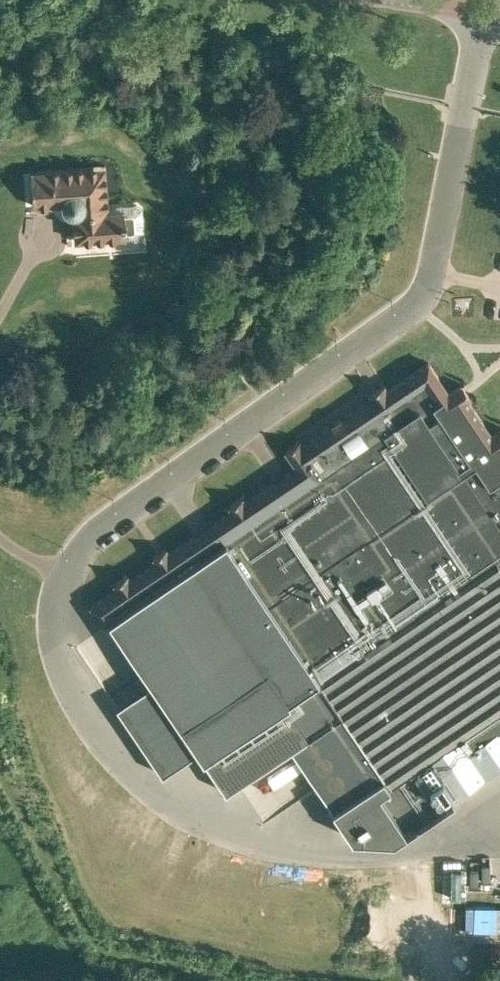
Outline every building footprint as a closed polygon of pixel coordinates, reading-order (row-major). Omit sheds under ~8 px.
[(74,241),(126,237),(129,243),(140,242),(145,236),(143,209),(137,205),(120,206),(120,208),(109,209),(106,165),(31,170),(33,207),(62,205),(64,209),(68,212),(72,213),(74,241)] [(91,605),(103,623),(109,619),(151,682),(163,699),(127,723),(150,757),(186,733),(197,750),(225,792),(291,748),(307,737),(348,798),(332,809),(351,839),(393,842),(453,801),(452,799),(481,778),(482,779),(499,767),(499,430),(492,435),(467,398),(471,396),(469,393),(464,386),(462,384),(449,393),(428,362),(388,390),(384,384),(383,384),(369,393),(372,397),(370,399),(306,442),(303,444),(299,440),(285,450),(297,467),(286,474),(274,482),(245,502),(242,497),(229,505),(232,510),(210,525),(194,535),(194,536),(169,552),(166,547),(163,550),(157,554),(153,556),(157,561),(130,579),(127,574),(114,582),(117,587),(91,605)]
